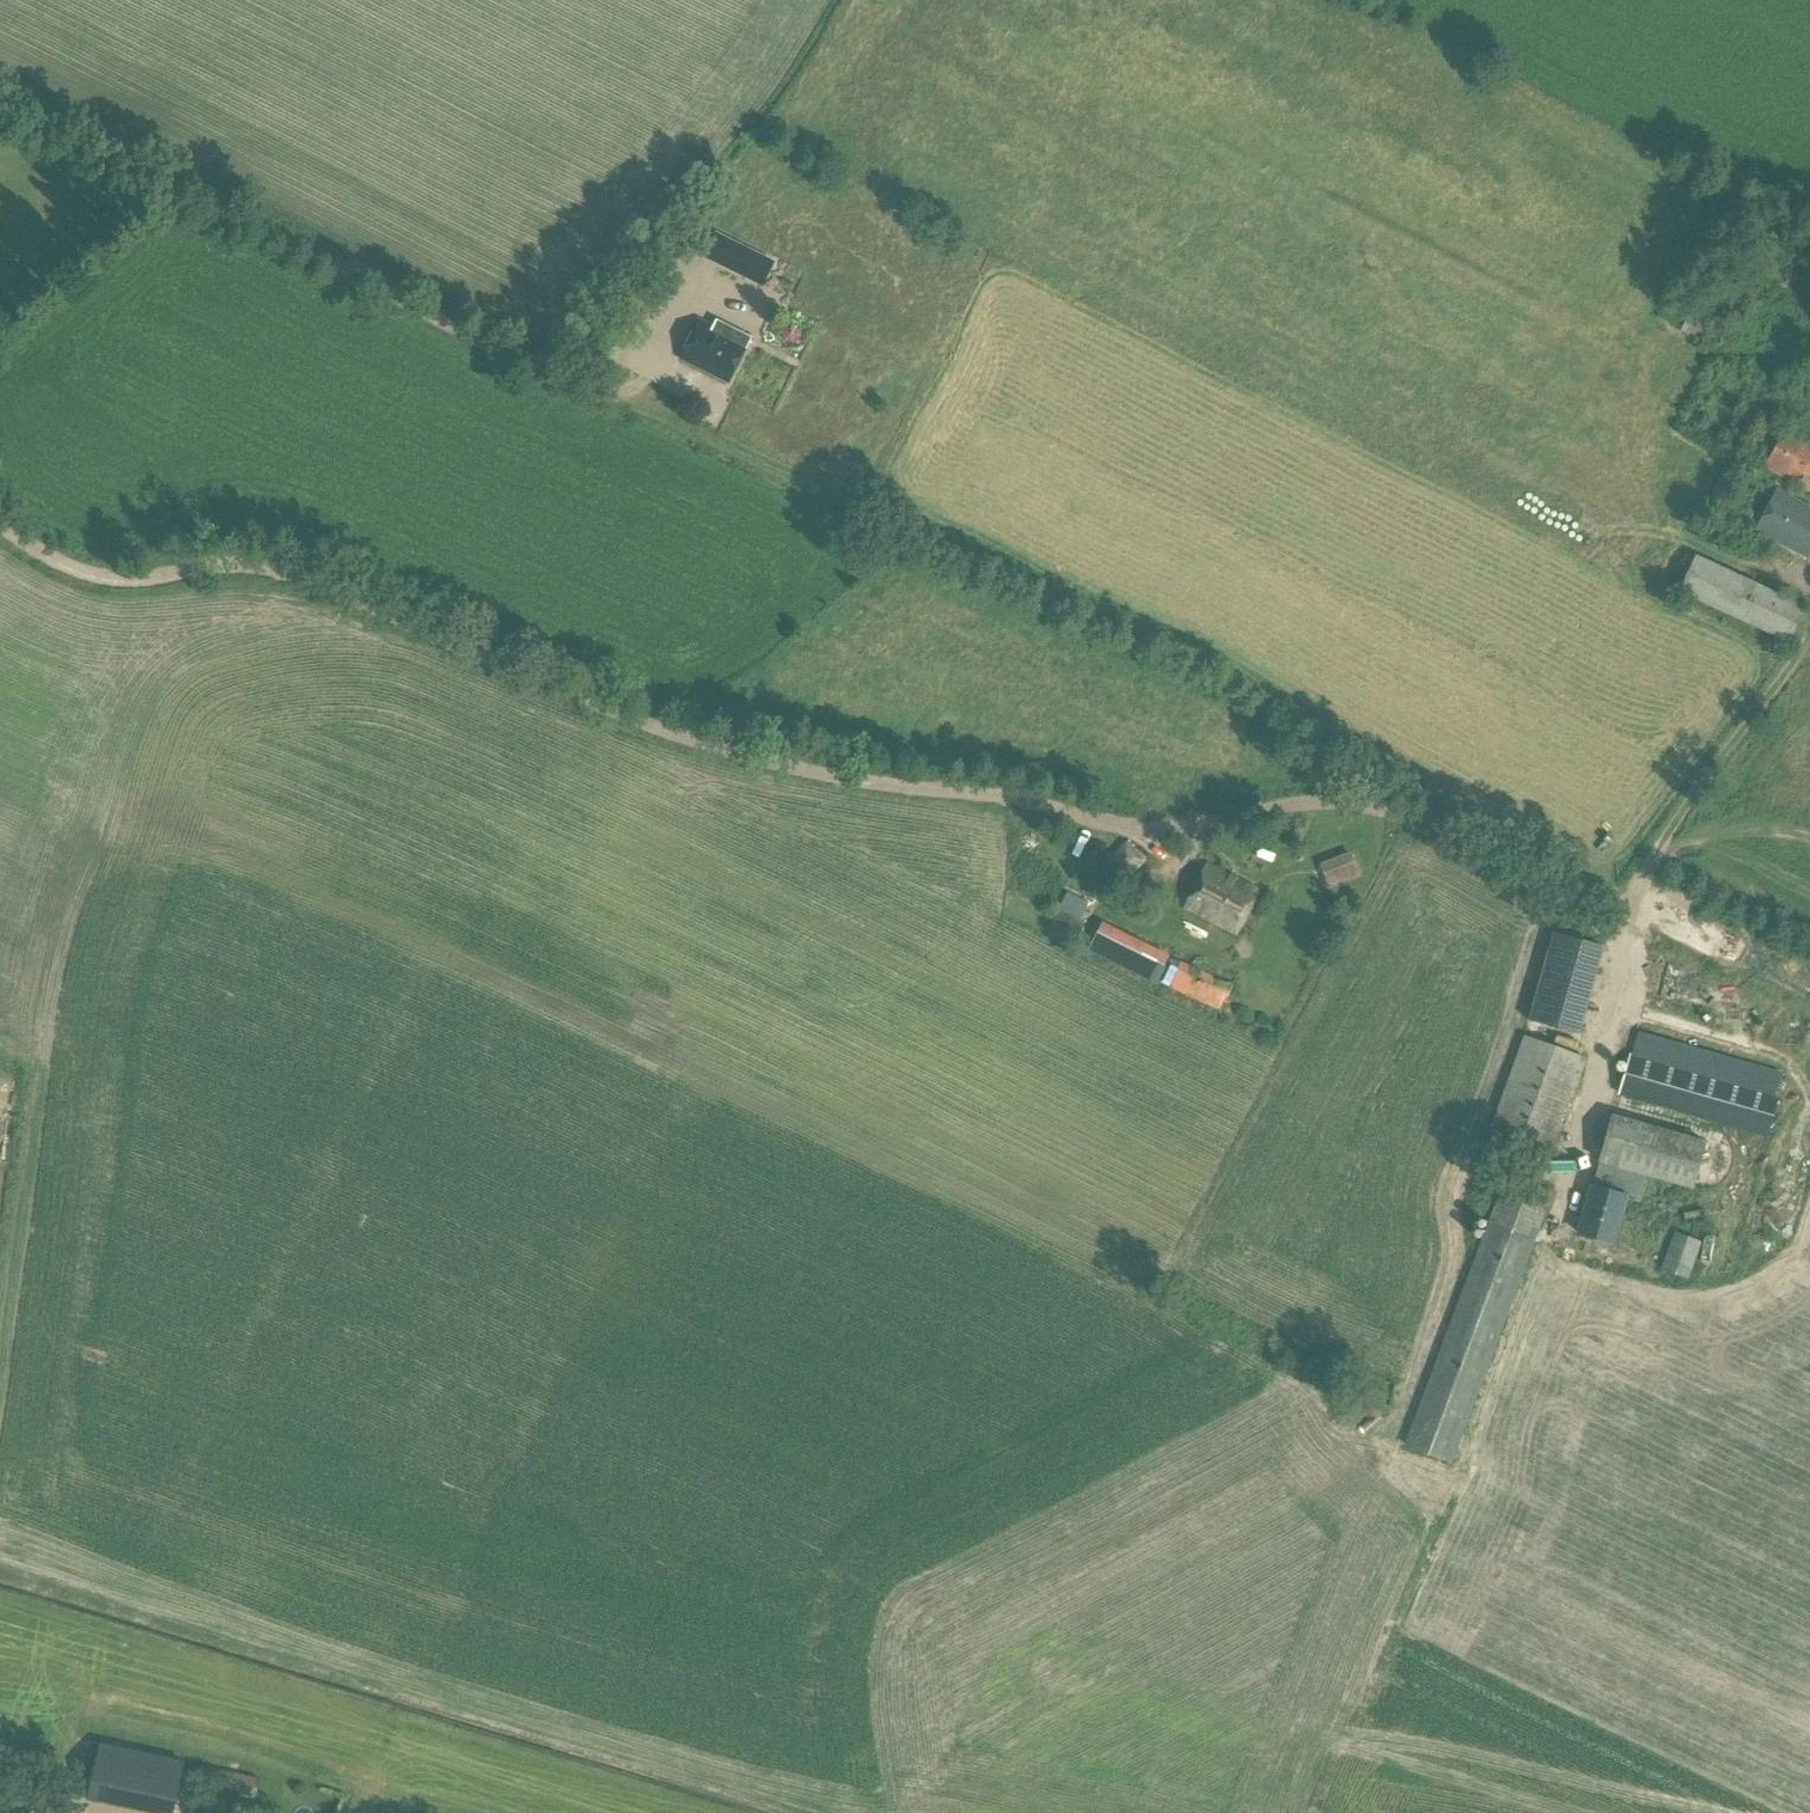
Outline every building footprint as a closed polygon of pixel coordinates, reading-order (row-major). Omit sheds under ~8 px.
[(757,252),(716,232),(704,257),(744,278),(757,252)] [(773,347),(799,359),(811,332),(785,321),(773,347)] [(703,323),(684,361),(732,385),(754,340),(720,323),(717,330),(703,323)] [(1768,469),(1809,490),(1809,445),(1787,433),(1768,469)] [(1757,531),(1809,556),(1809,554),(1809,510),(1775,493),(1757,531)] [(1696,556),(1680,594),(1791,644),(1808,608),(1696,556)] [(1143,842),(1139,855),(1163,863),(1168,851),(1143,842)] [(1354,853),(1323,863),(1330,885),(1361,875),(1354,853)] [(1210,863),(1187,909),(1239,935),(1262,890),(1210,863)] [(1054,920),(1079,933),(1085,921),(1060,909),(1054,920)] [(1106,924),(1093,950),(1222,1011),(1234,985),(1163,952),(1143,941),(1106,924)] [(1555,933),(1530,1021),(1578,1034),(1602,946),(1555,933)] [(1764,970),(1767,955),(1750,951),(1747,967),(1764,970)] [(1526,1038),(1491,1133),(1552,1155),(1586,1060),(1526,1038)] [(1631,1058),(1620,1095),(1769,1138),(1780,1100),(1631,1058)] [(1602,1164),(1580,1235),(1613,1245),(1628,1198),(1641,1202),(1648,1178),(1694,1191),(1708,1142),(1614,1115),(1600,1163),(1602,1164)] [(1508,1172),(1491,1218),(1538,1235),(1556,1189),(1508,1172)] [(1491,1218),(1406,1445),(1454,1462),(1538,1235),(1491,1218)] [(1676,1231),(1662,1270),(1689,1280),(1704,1242),(1676,1231)] [(91,1802),(142,1812),(175,1812),(188,1762),(105,1745),(91,1802)] [(202,1767),(198,1789),(257,1801),(262,1779),(202,1767)]
